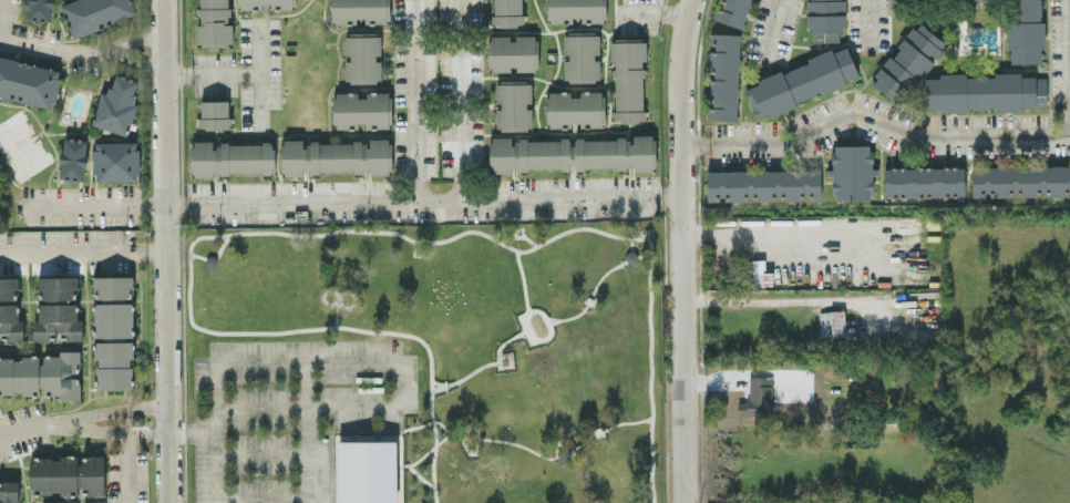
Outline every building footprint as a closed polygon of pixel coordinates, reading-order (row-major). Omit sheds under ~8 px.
[(28,20),(52,20),(52,0),(28,0),(28,20)] [(130,0),(71,0),(60,5),(73,38),(112,22),(135,13),(130,0)] [(232,45),(232,23),(229,23),(228,0),(198,0),(199,46),(232,45)] [(295,0),(237,0),(237,9),(253,9),(253,4),(270,3),(270,8),(295,8),(295,0)] [(389,22),(389,0),(331,0),(331,22),(364,22),(364,23),(389,22)] [(491,25),(522,25),(522,0),(491,0),(491,25)] [(605,0),(547,0),(547,23),(572,22),(572,21),(605,21),(605,0)] [(720,10),(716,8),(712,19),(743,28),(751,0),(723,0),(720,10)] [(845,10),(845,0),(810,0),(810,1),(806,1),(806,11),(845,10)] [(1041,62),(1040,48),(1043,48),(1042,0),(1006,0),(1007,63),(1041,62)] [(842,41),(842,14),(809,14),(810,41),(842,41)] [(946,43),(917,21),(870,83),(899,104),(934,59),(946,43)] [(563,33),(564,56),(563,56),(564,81),(598,81),(598,53),(600,53),(599,32),(563,33)] [(737,120),(740,33),(709,32),(709,47),(707,119),(737,120)] [(380,82),(381,60),(379,60),(380,33),(345,33),(344,55),(346,55),(345,82),(380,82)] [(488,71),(511,71),(511,70),(538,70),(538,35),(516,35),(516,36),(488,36),(488,71)] [(646,39),(610,38),(610,60),(614,60),(613,121),(643,121),(644,59),(646,59),(646,39)] [(754,117),(859,80),(848,47),(742,83),(754,117)] [(0,56),(0,96),(53,108),(61,70),(0,56)] [(1046,76),(1021,76),(1021,72),(994,72),(994,74),(939,74),(939,77),(925,77),(925,109),(939,108),(939,112),(966,112),(966,109),(1022,109),(1022,106),(1046,106),(1046,76)] [(92,124),(127,135),(137,103),(132,102),(138,81),(114,74),(108,93),(102,91),(92,124)] [(496,130),(532,129),(531,80),(495,81),(495,106),(496,130)] [(390,91),(367,91),(367,93),(333,93),(334,128),(349,128),(349,122),(368,122),(368,128),(391,128),(390,91)] [(579,127),(604,127),(604,92),(570,92),(570,91),(546,91),(547,126),(579,126),(579,127)] [(229,99),(198,100),(199,128),(230,127),(229,99)] [(489,172),(511,172),(511,169),(572,168),(572,169),(655,168),(654,134),(633,134),(633,138),(572,138),(510,139),(510,136),(489,136),(489,172)] [(61,179),(85,179),(86,139),(62,138),(61,179)] [(281,139),(280,174),(303,175),(303,171),(366,172),(366,173),(391,174),(391,138),(369,138),(369,142),(303,141),(303,139),(281,139)] [(191,174),(274,174),(274,143),(212,143),(212,140),(191,140),(191,174)] [(93,141),(94,180),(139,179),(138,141),(93,141)] [(872,198),(872,171),(871,171),(871,145),(832,145),(832,172),(833,198),(872,198)] [(971,166),(971,196),(1069,195),(1069,165),(971,166)] [(963,166),(884,168),(884,196),(964,195),(963,166)] [(706,200),(820,199),(820,170),(706,170),(706,200)] [(748,259),(748,285),(772,285),(772,271),(764,271),(764,259),(748,259)] [(0,276),(0,299),(18,298),(18,276),(0,276)] [(38,276),(38,299),(77,298),(77,276),(38,276)] [(93,276),(93,298),(133,298),(133,276),(93,276)] [(94,303),(95,337),(134,336),(133,302),(94,303)] [(23,319),(18,319),(18,303),(0,304),(0,333),(6,333),(6,340),(23,340),(23,319)] [(33,340),(51,340),(51,337),(82,338),(82,318),(77,318),(78,303),(39,303),(39,319),(33,319),(33,340)] [(820,337),(845,336),(844,309),(819,310),(820,337)] [(96,387),(132,386),(131,357),(133,357),(133,341),(96,341),(96,387)] [(78,349),(58,351),(58,354),(41,355),(0,357),(0,395),(41,392),(41,395),(60,394),(60,399),(80,398),(78,349)] [(396,440),(337,441),(338,502),(397,502),(396,440)] [(104,454),(79,454),(79,456),(31,456),(31,494),(78,494),(78,487),(88,487),(88,495),(104,495),(104,454)] [(0,480),(0,502),(13,502),(13,501),(18,501),(18,480),(0,480)]
